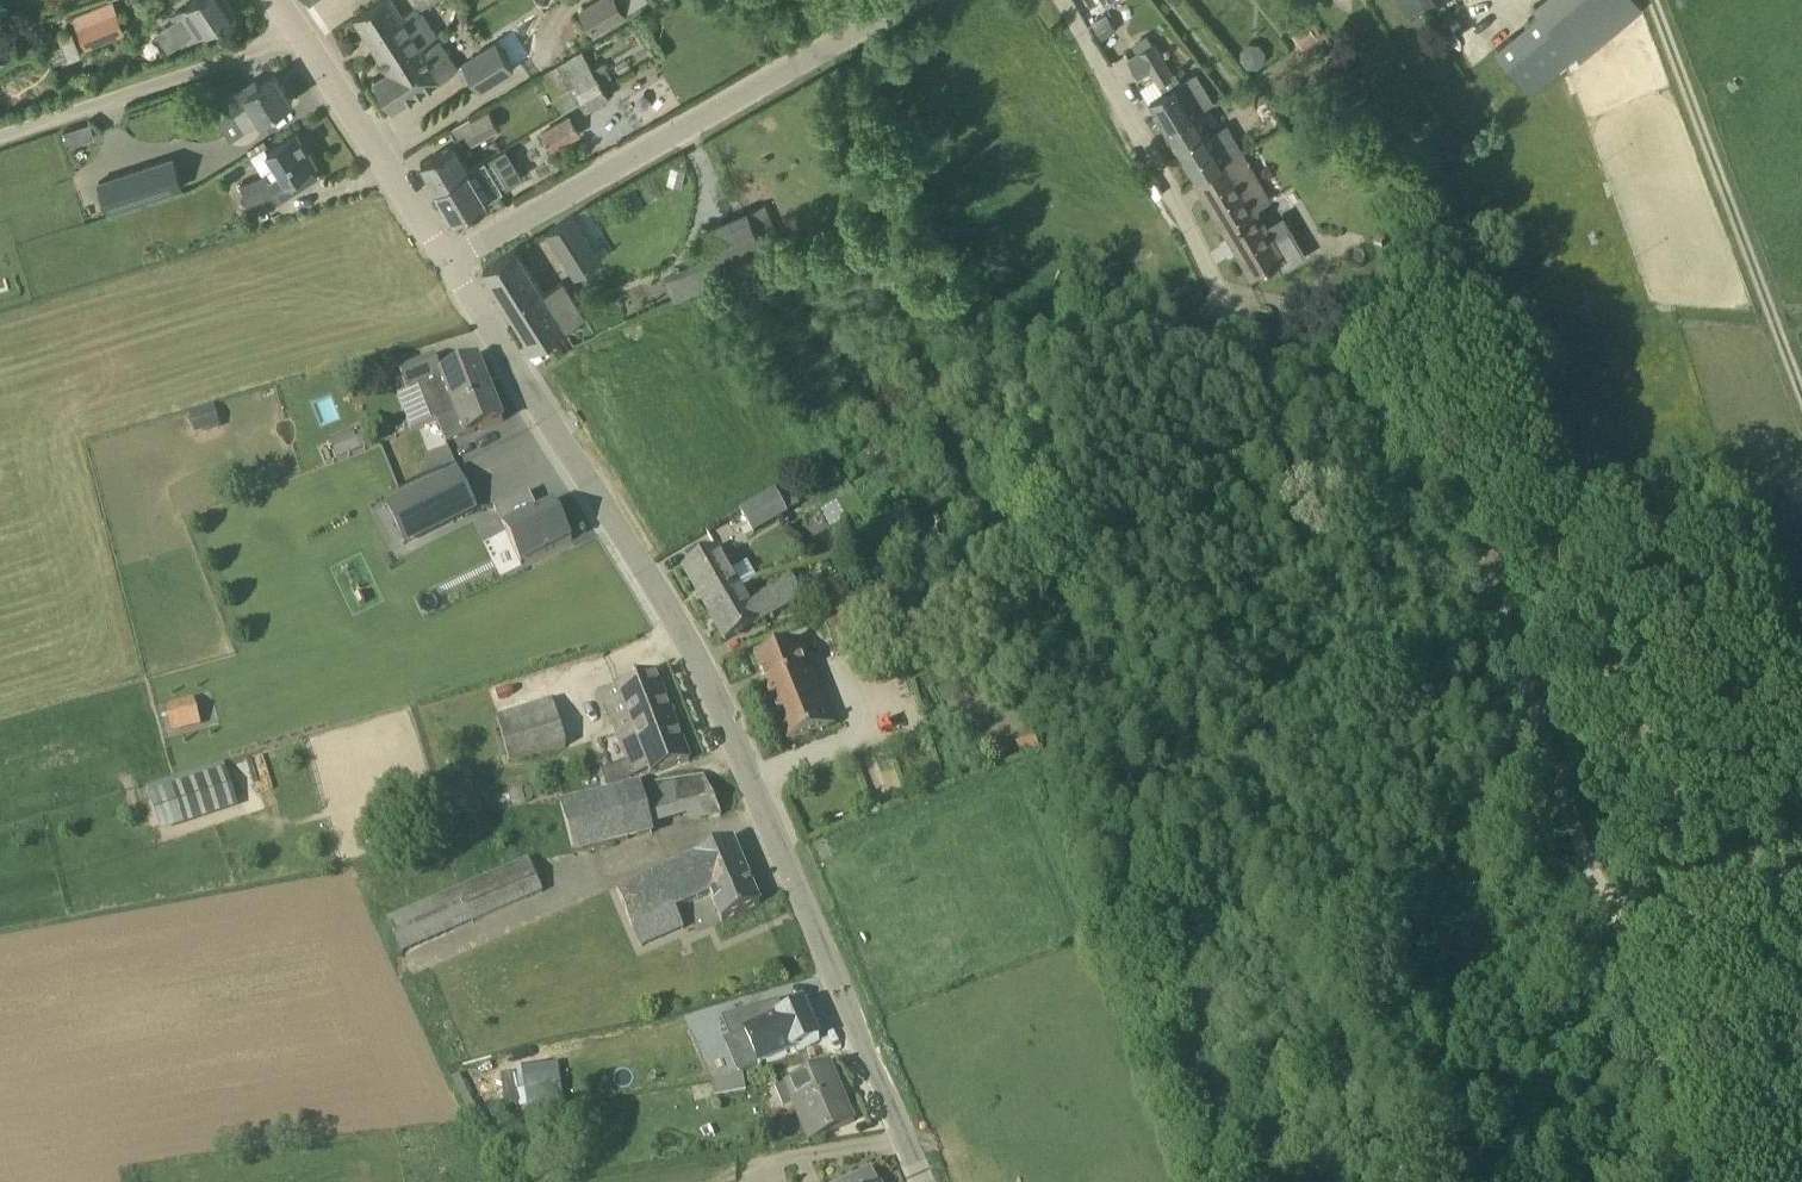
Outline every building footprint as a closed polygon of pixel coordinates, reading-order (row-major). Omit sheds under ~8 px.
[(171,15),(189,43),(237,13),(228,0),(195,0),(171,15)] [(389,68),(422,48),(435,42),(438,40),(421,13),(406,23),(392,0),(382,0),(356,16),(389,68)] [(404,10),(414,3),(412,0),(398,0),(404,10)] [(625,14),(616,0),(598,0),(582,10),(595,33),(625,15),(625,14)] [(1540,13),(1496,48),(1531,92),(1576,57),(1579,61),(1643,11),(1634,0),(1541,0),(1534,5),(1540,13)] [(1301,10),(1286,22),(1306,46),(1321,34),(1301,10)] [(113,12),(81,24),(89,45),(121,33),(113,12)] [(463,63),(480,89),(523,62),(515,49),(522,45),(513,31),(463,63)] [(373,78),(393,110),(456,69),(438,40),(435,42),(422,48),(389,68),(390,70),(376,79),(375,77),(373,78)] [(1173,73),(1163,57),(1154,43),(1130,58),(1140,75),(1150,69),(1159,82),(1165,91),(1150,101),(1167,129),(1198,110),(1214,101),(1197,72),(1182,81),(1176,71),(1173,73)] [(612,76),(604,64),(593,71),(581,52),(541,77),(564,112),(582,101),(587,110),(610,96),(602,83),(612,76)] [(256,79),(235,92),(225,99),(222,96),(208,105),(231,140),(245,131),(293,100),(277,74),(260,85),(256,79)] [(1278,118),(1266,96),(1252,104),(1264,126),(1278,118)] [(1196,177),(1226,159),(1198,110),(1167,129),(1168,131),(1196,177)] [(451,129),(459,143),(467,138),(471,145),(498,129),(488,111),(472,120),(470,118),(451,129)] [(542,133),(552,149),(581,132),(571,116),(542,133)] [(63,131),(68,145),(94,137),(90,122),(63,131)] [(1430,134),(1439,147),(1451,138),(1442,125),(1430,134)] [(282,199),(290,194),(311,181),(304,171),(318,162),(298,131),(269,150),(283,173),(272,180),(267,173),(241,182),(250,209),(281,198),(282,199)] [(477,153),(464,160),(454,143),(422,162),(436,187),(481,160),(477,153)] [(1283,272),(1304,260),(1309,257),(1290,225),(1271,236),(1254,207),(1269,198),(1242,151),(1226,160),(1226,159),(1196,177),(1254,273),(1276,260),(1283,272)] [(112,178),(122,207),(183,187),(174,158),(112,178)] [(488,199),(476,179),(474,177),(487,169),(481,160),(436,187),(437,188),(452,214),(460,216),(488,199)] [(764,199),(693,231),(706,260),(777,227),(764,199)] [(574,214),(548,231),(576,276),(603,259),(575,216),(574,214)] [(544,293),(529,269),(516,249),(484,269),(534,350),(567,329),(586,318),(563,281),(544,293)] [(699,262),(666,275),(676,299),(709,285),(699,262)] [(467,393),(488,385),(479,361),(443,376),(436,358),(400,372),(408,392),(400,395),(414,431),(418,429),(419,430),(438,422),(438,421),(472,408),(467,393)] [(503,422),(488,385),(467,393),(472,408),(438,421),(438,422),(447,444),(466,436),(466,437),(503,422)] [(194,431),(218,425),(213,404),(189,411),(194,431)] [(352,431),(329,440),(337,459),(359,451),(352,431)] [(478,509),(460,472),(459,470),(438,480),(413,493),(403,498),(422,536),(455,520),(478,509)] [(778,497),(775,492),(742,512),(755,533),(800,506),(790,490),(778,497)] [(506,505),(495,510),(495,511),(522,566),(573,541),(555,504),(539,512),(530,493),(506,505)] [(709,612),(742,593),(717,550),(685,569),(709,612)] [(726,642),(747,630),(802,599),(791,579),(768,592),(771,595),(750,607),(742,593),(709,612),(726,642)] [(796,646),(802,643),(801,642),(756,660),(790,745),(835,727),(834,725),(828,728),(822,712),(827,709),(813,672),(807,674),(796,646)] [(629,760),(682,739),(657,674),(657,673),(603,695),(629,760)] [(172,735),(202,726),(194,699),(164,707),(172,735)] [(495,719),(509,764),(566,746),(552,701),(495,719)] [(691,761),(682,739),(629,760),(610,767),(617,785),(650,772),(652,777),(691,761)] [(162,833),(239,808),(226,769),(149,794),(162,833)] [(690,825),(722,817),(705,777),(679,780),(685,806),(690,825)] [(640,783),(561,802),(574,853),(654,833),(650,815),(685,806),(679,780),(640,783)] [(760,903),(733,841),(617,891),(633,928),(642,949),(685,930),(676,910),(692,903),(711,895),(722,921),(761,905),(760,903)] [(532,859),(390,919),(403,951),(546,891),(532,859)] [(759,1066),(798,1049),(819,1040),(805,1007),(779,1018),(787,1038),(753,1053),(759,1066)] [(810,1141),(833,1131),(855,1122),(854,1121),(850,1123),(837,1092),(841,1090),(831,1066),(786,1085),(787,1086),(777,1090),(784,1106),(794,1102),(810,1141)] [(516,1076),(501,1077),(503,1106),(518,1105),(516,1076)] [(743,1076),(712,1082),(715,1097),(746,1092),(743,1076)] [(872,1168),(844,1181),(879,1181),(872,1168)]
